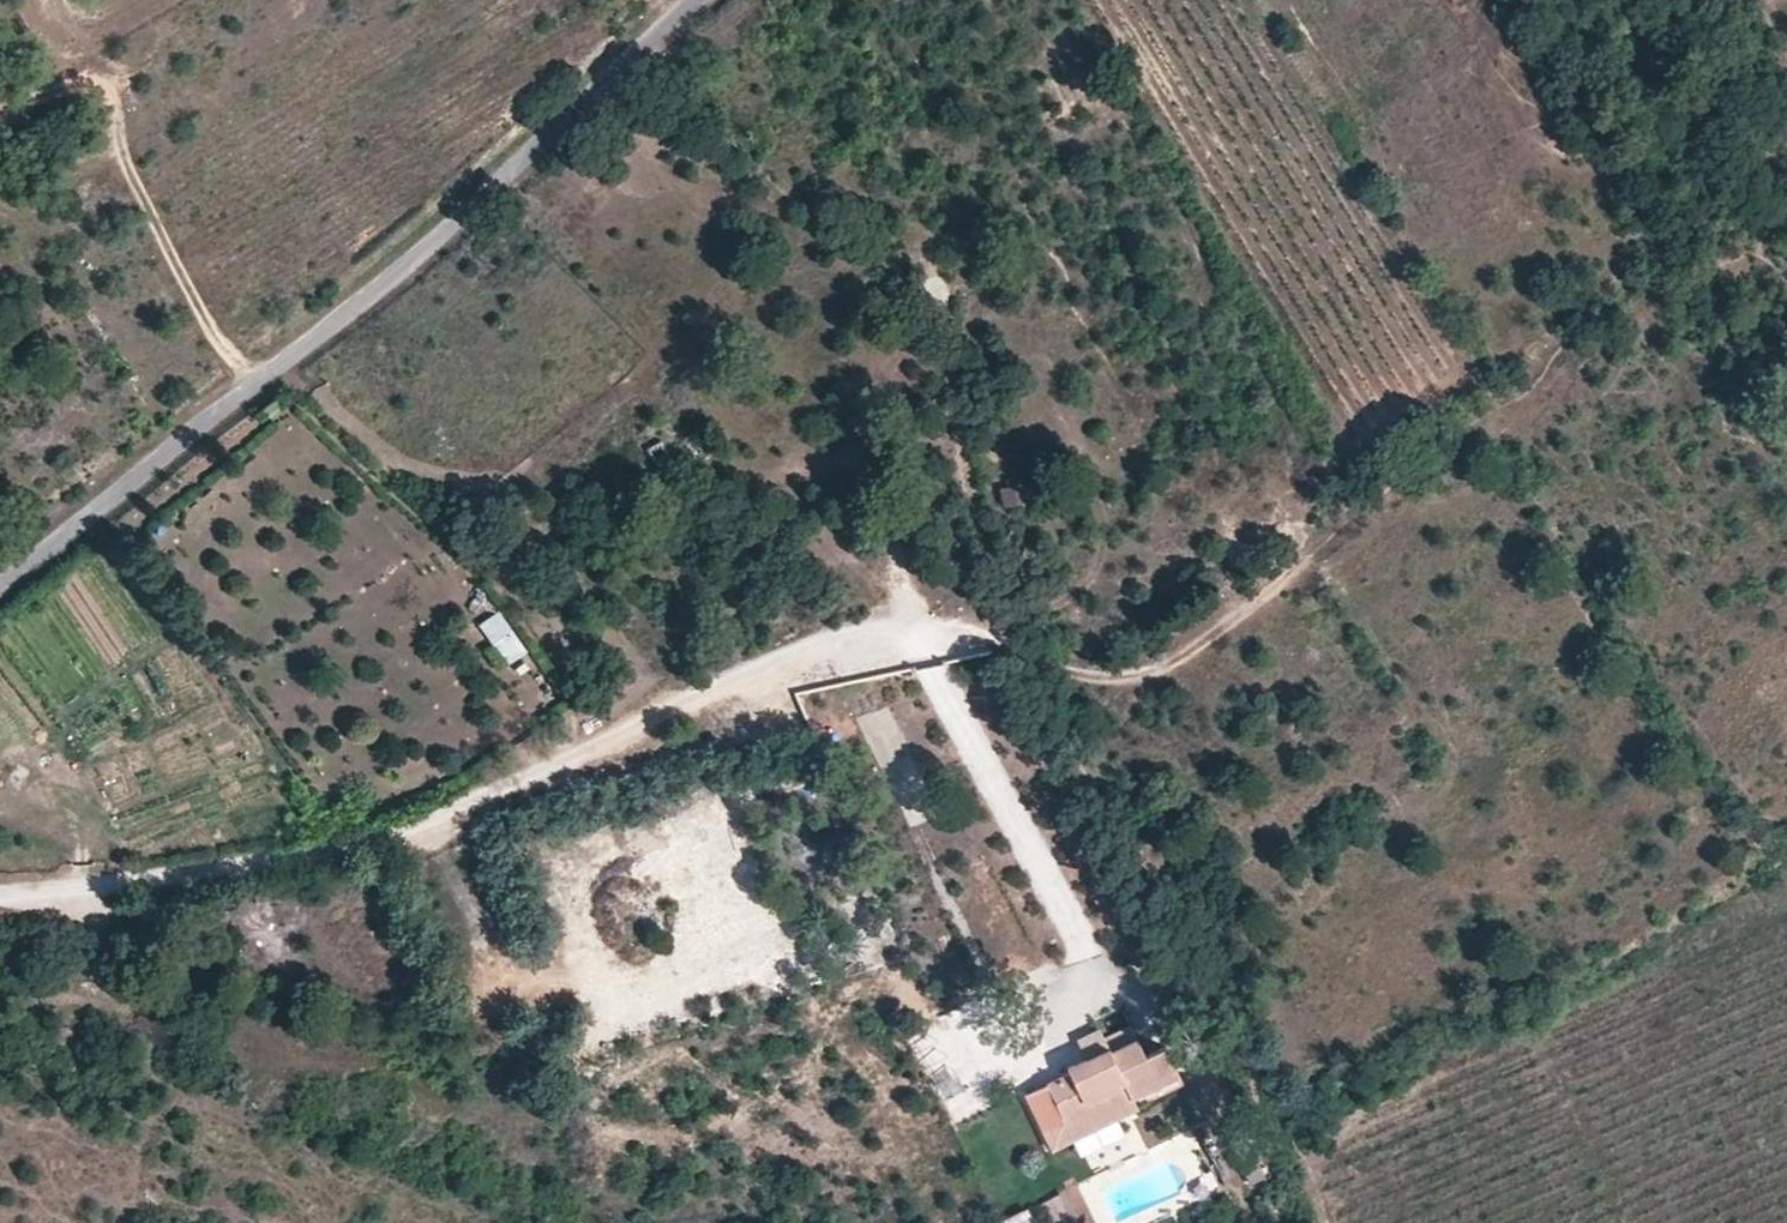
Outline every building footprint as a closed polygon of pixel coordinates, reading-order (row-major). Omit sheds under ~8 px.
[(1030,474),(1000,491),(1007,503),(1036,488),(1030,474)] [(475,620),(505,663),(525,649),(495,606),(475,620)] [(1114,1087),(1126,1114),(1176,1093),(1161,1060),(1146,1066),(1137,1045),(1111,1056),(1108,1049),(1067,1066),(1070,1074),(1045,1084),(1060,1119),(1063,1126),(1112,1106),(1105,1091),(1114,1087)] [(1046,1148),(1126,1114),(1114,1087),(1105,1091),(1112,1106),(1063,1126),(1060,1119),(1038,1129),(1046,1148)]
